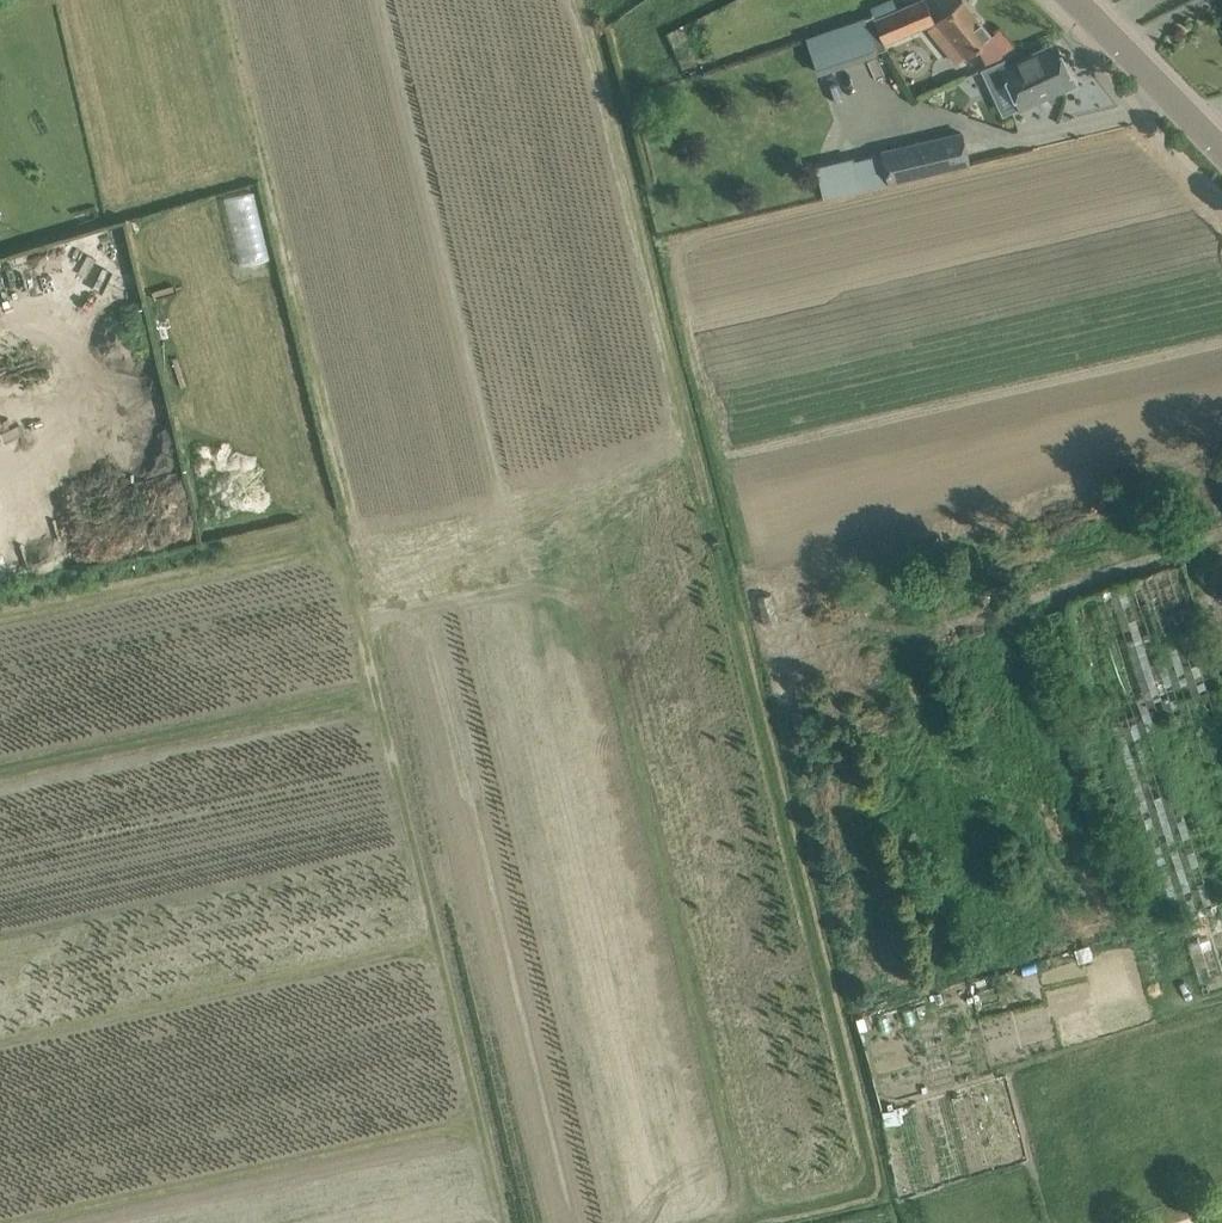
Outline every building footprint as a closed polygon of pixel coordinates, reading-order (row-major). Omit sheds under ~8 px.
[(933,20),(925,0),(920,0),(874,19),(884,41),(933,20)] [(990,36),(991,35),(963,0),(962,0),(929,27),(957,62),(979,45),(992,61),(1003,52),(990,36)] [(864,16),(805,36),(819,74),(820,73),(877,53),(865,18),(864,16)] [(1055,42),(1007,65),(1004,58),(979,70),(1000,116),(1020,107),(1020,108),(1074,83),(1055,42)] [(880,151),(887,182),(967,163),(960,132),(880,151)] [(1110,582),(1070,600),(1117,702),(1118,747),(1157,831),(1162,830),(1164,900),(1189,899),(1189,887),(1197,886),(1196,865),(1175,818),(1174,787),(1163,787),(1161,725),(1163,729),(1161,639),(1134,581),(1110,582)]
